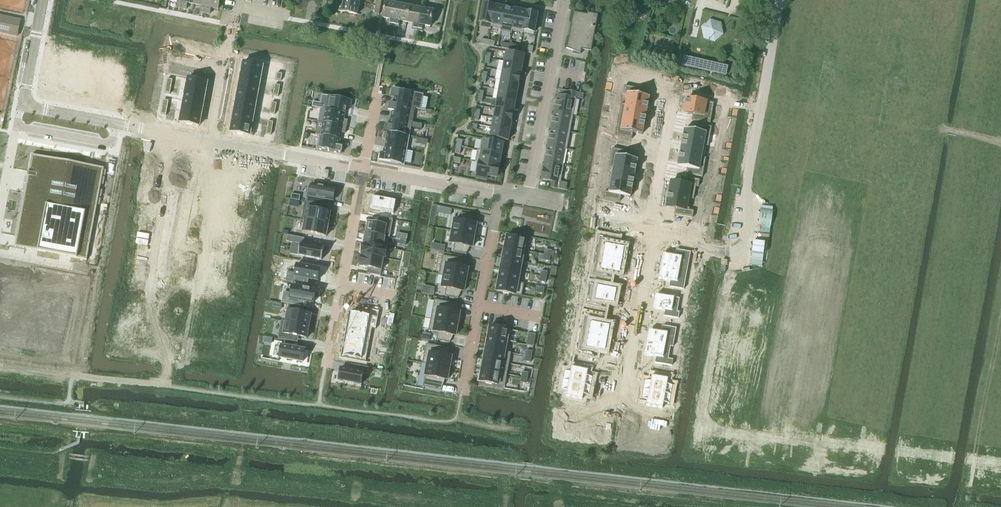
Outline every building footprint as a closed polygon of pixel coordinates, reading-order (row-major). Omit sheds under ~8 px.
[(183,0),(171,0),(178,2),(177,8),(182,9),(183,0)] [(182,9),(186,10),(188,4),(195,5),(196,0),(183,0),(182,9)] [(195,5),(202,7),(201,12),(205,13),(208,0),(196,0),(195,5)] [(205,13),(210,14),(211,8),(218,10),(220,0),(208,0),(205,13)] [(359,3),(345,0),(344,0),(342,7),(337,6),(336,11),(357,15),(359,3)] [(394,26),(398,5),(386,3),(383,18),(390,19),(389,25),(394,26)] [(398,5),(394,26),(398,27),(400,21),(407,23),(410,7),(410,4),(405,3),(404,6),(398,5)] [(483,4),(479,28),(490,30),(491,27),(495,6),(483,4)] [(501,29),(505,8),(495,6),(491,27),(501,29)] [(417,31),(422,9),(410,7),(407,23),(414,24),(413,30),(417,31)] [(422,9),(417,31),(422,31),(423,26),(431,27),(434,8),(429,7),(428,11),(422,9)] [(512,31),(516,10),(505,8),(501,29),(501,32),(511,34),(512,31)] [(523,31),(526,12),(516,10),(512,31),(522,33),(523,31)] [(526,12),(523,31),(534,33),(537,14),(526,12)] [(574,13),(567,49),(580,54),(581,54),(582,50),(592,52),(598,16),(588,14),(588,15),(574,13)] [(21,20),(0,16),(0,33),(17,37),(21,20)] [(715,43),(724,35),(721,23),(710,20),(701,27),(704,39),(715,43)] [(507,52),(505,62),(522,66),(524,56),(507,52)] [(689,58),(687,68),(707,72),(709,62),(689,58)] [(243,62),(241,74),(260,78),(263,66),(256,65),(256,62),(251,61),(250,64),(243,62)] [(520,75),(522,66),(505,62),(503,72),(520,75)] [(501,81),(519,85),(520,75),(503,72),(501,81)] [(241,74),(239,84),(259,88),(260,78),(241,74)] [(188,78),(186,90),(205,94),(207,82),(188,78)] [(517,94),(519,85),(501,81),(499,91),(517,94)] [(239,84),(238,93),(260,97),(257,96),(259,88),(239,84)] [(621,104),(646,109),(649,97),(640,95),(641,89),(624,86),(623,93),(628,94),(626,105),(621,104)] [(392,89),(391,96),(395,97),(393,104),(415,109),(425,111),(426,110),(421,109),(424,95),(406,91),(406,90),(405,90),(405,91),(392,89)] [(186,90),(184,101),(203,104),(205,94),(186,90)] [(515,103),(517,94),(499,91),(498,100),(515,103)] [(555,107),(554,113),(573,116),(576,99),(574,99),(575,93),(570,92),(568,98),(558,96),(556,102),(555,107)] [(238,93),(236,102),(255,106),(255,105),(258,106),(260,97),(238,93)] [(313,102),(312,108),(320,109),(345,114),(345,112),(346,112),(346,111),(345,111),(346,109),(346,108),(346,107),(350,108),(351,101),(322,95),(320,104),(313,102)] [(687,98),(684,113),(692,114),(696,115),(695,121),(710,124),(714,103),(687,98)] [(513,113),(515,103),(498,100),(496,110),(513,113)] [(184,101),(182,111),(201,115),(203,104),(184,101)] [(236,102),(234,111),(253,115),(255,106),(236,102)] [(390,103),(388,111),(392,112),(391,119),(412,123),(415,109),(393,104),(390,103)] [(621,104),(618,117),(644,122),(646,113),(646,109),(621,104)] [(320,109),(317,122),(346,127),(345,127),(346,121),(344,120),(345,114),(320,109)] [(511,122),(513,113),(496,110),(494,119),(511,122)] [(182,111),(180,123),(186,124),(192,125),(199,126),(201,115),(182,111)] [(234,111),(232,121),(252,124),(253,115),(234,111)] [(552,124),(551,129),(570,133),(573,116),(554,113),(553,119),(552,119),(552,124)] [(618,117),(615,136),(632,139),(633,133),(642,134),(642,133),(644,122),(618,117)] [(385,125),(384,132),(410,137),(411,128),(421,130),(422,124),(412,123),(391,119),(389,126),(385,125)] [(511,122),(494,119),(492,128),(510,132),(511,122)] [(232,121),(230,132),(237,133),(237,134),(244,135),(253,136),(255,125),(252,124),(232,121)] [(317,122),(315,135),(318,136),(340,140),(341,133),(345,134),(346,127),(317,122)] [(685,129),(683,141),(708,146),(711,127),(695,124),(694,131),(685,129)] [(508,142),(510,132),(492,128),(490,138),(508,142)] [(549,140),(548,146),(565,149),(565,150),(567,150),(570,133),(551,129),(550,135),(549,135),(548,140),(549,140)] [(384,132),(383,140),(387,141),(385,147),(407,151),(410,137),(384,132)] [(318,136),(316,149),(341,154),(343,147),(339,146),(340,140),(318,136)] [(482,139),(479,151),(501,155),(503,144),(484,140),(482,139)] [(683,141),(680,154),(706,159),(706,158),(703,158),(706,146),(708,146),(683,141)] [(546,157),(545,163),(562,166),(565,150),(565,149),(548,146),(547,152),(546,152),(545,157),(546,157)] [(380,153),(379,161),(404,166),(407,151),(385,147),(384,154),(380,153)] [(612,149),(609,167),(634,172),(637,159),(628,158),(629,151),(613,148),(612,148),(612,149)] [(475,162),(477,162),(499,166),(501,155),(479,151),(477,151),(475,162)] [(680,154),(678,167),(687,168),(686,174),(702,177),(706,159),(680,154)] [(23,204),(17,237),(39,241),(38,251),(87,261),(89,249),(88,249),(98,197),(103,168),(87,165),(32,155),(23,204)] [(496,178),(499,166),(477,162),(475,174),(477,174),(477,179),(487,180),(487,176),(496,178)] [(545,163),(542,180),(553,182),(552,188),(557,189),(559,190),(563,166),(562,166),(545,163)] [(609,167),(614,168),(611,181),(632,185),(634,176),(634,172),(609,167)] [(168,170),(167,179),(186,182),(187,173),(168,170)] [(671,181),(669,194),(694,199),(696,187),(698,187),(699,180),(684,177),(683,183),(680,183),(671,181)] [(167,179),(165,188),(184,191),(186,182),(167,179)] [(604,191),(603,198),(620,201),(621,195),(630,197),(630,196),(632,185),(611,181),(609,192),(604,191)] [(305,202),(322,206),(329,207),(329,206),(328,206),(329,201),(333,201),(335,190),(323,188),(324,187),(323,187),(319,187),(319,186),(318,186),(318,187),(311,185),(311,187),(308,186),(308,187),(309,187),(307,202),(305,202)] [(165,188),(164,196),(182,200),(184,191),(165,188)] [(669,194),(666,207),(675,209),(678,209),(677,215),(692,218),(694,211),(689,210),(691,199),(693,199),(694,199),(669,194)] [(164,196),(162,205),(181,209),(182,200),(164,196)] [(372,197),(370,210),(381,212),(380,218),(391,220),(394,201),(372,197)] [(305,202),(302,220),(305,220),(328,225),(330,213),(321,212),(322,206),(305,202)] [(162,205),(160,214),(179,218),(181,209),(162,205)] [(454,220),(452,232),(474,236),(476,224),(472,224),(474,216),(460,213),(459,221),(454,220)] [(367,222),(365,234),(385,237),(385,238),(390,238),(393,220),(379,218),(377,224),(367,222)] [(305,220),(302,232),(326,237),(328,225),(305,220)] [(452,232),(450,244),(454,245),(453,252),(466,255),(468,247),(472,248),(474,236),(452,232)] [(365,234),(363,244),(383,248),(385,238),(385,237),(365,234)] [(287,236),(286,242),(300,245),(298,256),(321,261),(324,249),(303,245),(304,239),(287,236)] [(507,236),(504,248),(527,252),(529,240),(519,239),(519,238),(514,237),(514,238),(507,236)] [(599,236),(595,255),(622,260),(625,247),(616,246),(613,245),(614,239),(599,236)] [(363,244),(361,255),(385,259),(387,249),(383,248),(363,244)] [(504,248),(502,259),(525,263),(527,252),(504,248)] [(663,254),(660,266),(688,271),(691,252),(676,249),(675,256),(671,255),(663,253),(662,254),(663,254)] [(595,255),(592,274),(607,277),(608,271),(611,271),(620,273),(622,260),(595,255)] [(361,256),(359,268),(371,270),(370,276),(380,278),(383,260),(361,256)] [(443,256),(439,275),(444,276),(466,280),(468,269),(464,268),(465,260),(443,256)] [(502,259),(500,269),(523,273),(525,263),(502,259)] [(287,272),(286,281),(304,285),(305,279),(318,281),(320,270),(296,265),(295,274),(287,272)] [(658,278),(658,279),(666,281),(670,281),(669,287),(684,290),(688,271),(660,266),(658,278)] [(500,269),(498,280),(521,284),(521,283),(523,273),(500,269)] [(444,276),(441,288),(446,289),(445,296),(458,299),(460,291),(464,292),(466,280),(444,276)] [(498,280),(496,291),(503,293),(503,294),(508,295),(508,294),(522,296),(524,284),(521,283),(521,284),(498,280)] [(287,294),(285,304),(289,305),(303,308),(309,309),(310,303),(313,303),(316,292),(312,291),(310,291),(310,287),(313,287),(297,284),(296,288),(292,287),(292,288),(291,295),(287,294)] [(590,284),(586,304),(601,307),(602,301),(606,301),(614,303),(615,303),(614,302),(617,290),(617,289),(590,284)] [(655,294),(653,308),(661,310),(664,310),(663,317),(679,319),(680,312),(677,312),(680,299),(655,294)] [(435,300),(431,320),(435,320),(458,324),(460,313),(456,312),(457,304),(435,300)] [(285,322),(309,327),(311,315),(302,313),(303,308),(289,305),(285,322)] [(198,306),(196,315),(215,318),(216,310),(198,306)] [(350,313),(348,324),(371,328),(374,311),(363,309),(362,315),(350,313)] [(584,314),(581,333),(608,338),(610,326),(610,325),(602,324),(598,323),(599,317),(584,314)] [(196,315),(195,324),(213,327),(215,318),(196,315)] [(435,320),(433,333),(438,334),(437,341),(450,343),(451,335),(455,336),(458,324),(435,320)] [(281,321),(279,334),(283,334),(282,340),(293,342),(294,336),(298,337),(307,339),(309,327),(285,322),(281,321)] [(195,324),(193,333),(212,336),(213,327),(195,324)] [(348,324),(346,335),(369,339),(371,328),(348,324)] [(649,329),(646,342),(673,347),(677,328),(662,325),(660,332),(657,331),(649,329)] [(490,327),(487,338),(510,342),(512,331),(502,329),(502,328),(497,327),(497,328),(490,327)] [(193,333),(192,342),(210,345),(212,336),(193,333)] [(581,333),(577,352),(592,355),(594,349),(597,349),(606,351),(606,350),(605,350),(608,338),(581,333)] [(528,334),(526,346),(533,347),(536,335),(528,334)] [(346,335),(344,345),(367,349),(369,339),(346,335)] [(487,338),(485,349),(511,354),(511,353),(508,353),(510,342),(487,338)] [(192,342),(190,351),(209,354),(210,345),(192,342)] [(646,342),(644,355),(652,357),(656,357),(654,363),(672,367),(673,360),(669,359),(671,347),(673,348),(673,347),(646,342)] [(426,344),(422,364),(427,365),(449,369),(451,357),(447,356),(449,349),(426,344)] [(344,345),(342,356),(365,361),(367,349),(344,345)] [(281,346),(279,358),(303,362),(305,350),(281,346)] [(485,349),(483,359),(509,364),(511,354),(485,349)] [(483,359),(481,370),(507,375),(509,364),(483,359)] [(340,369),(338,381),(361,385),(363,374),(367,375),(369,368),(354,365),(353,371),(349,370),(340,369)] [(427,365),(423,387),(441,391),(443,380),(447,380),(449,369),(427,365)] [(564,371),(563,381),(577,384),(580,368),(571,367),(570,372),(564,371)] [(580,368),(577,384),(591,386),(593,376),(587,376),(588,370),(580,368)] [(481,370),(479,382),(486,383),(486,384),(491,385),(491,384),(505,387),(507,375),(481,370)] [(645,380),(643,390),(657,392),(660,377),(651,376),(650,381),(645,380)] [(660,377),(657,392),(671,395),(673,385),(667,384),(669,379),(660,377)] [(563,381),(561,391),(566,392),(565,397),(574,399),(577,384),(563,381)] [(577,384),(574,399),(583,401),(584,395),(589,396),(591,386),(577,384)] [(643,390),(641,399),(646,400),(645,406),(654,408),(657,392),(643,390)] [(657,392),(654,408),(663,409),(664,404),(669,405),(671,395),(657,392)]
